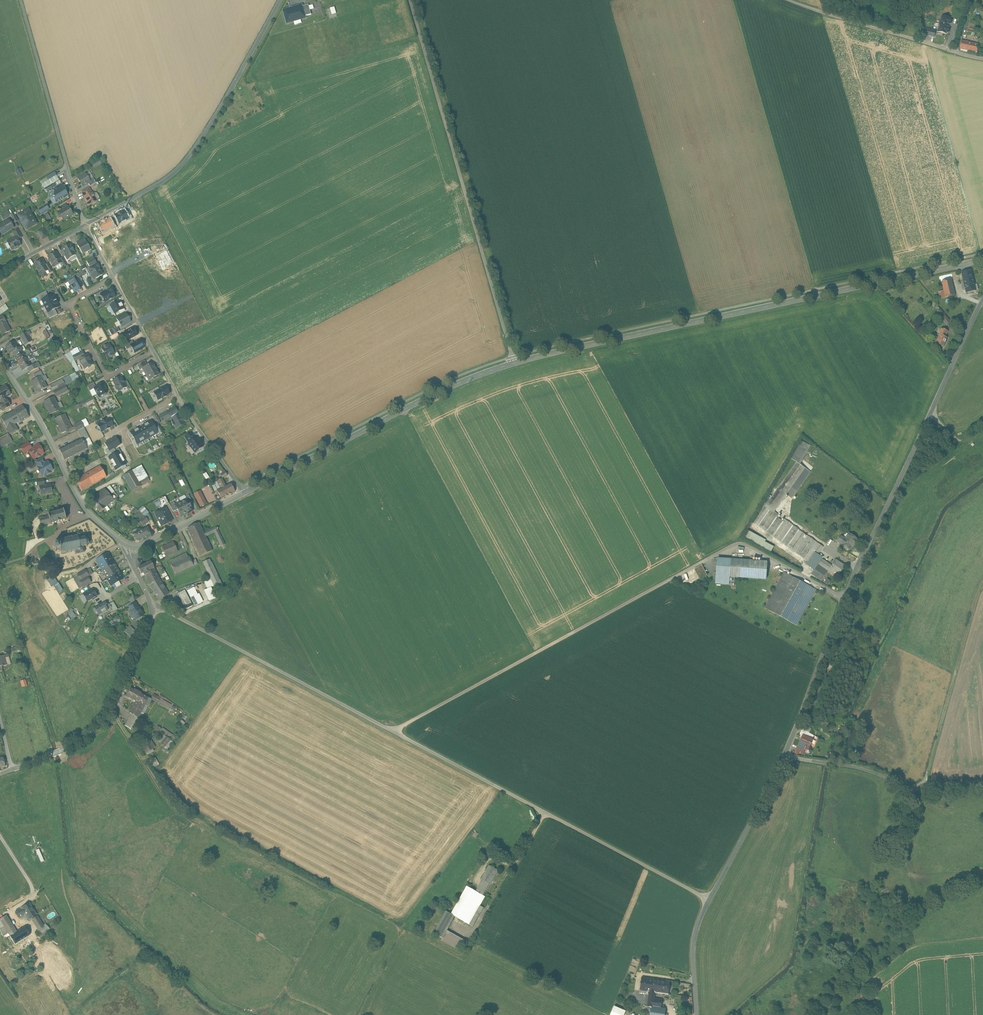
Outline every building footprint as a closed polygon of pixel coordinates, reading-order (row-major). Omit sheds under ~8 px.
[(302,6),(284,11),(287,23),(305,18),(302,6)] [(950,18),(942,16),(939,32),(946,33),(950,18)] [(923,26),(922,31),(926,32),(926,34),(934,37),(936,30),(923,26)] [(978,44),(962,41),(960,49),(977,53),(978,44)] [(44,188),(60,180),(56,173),(40,181),(44,188)] [(86,175),(78,179),(82,187),(88,184),(90,182),(89,180),(86,175)] [(62,185),(55,189),(54,191),(52,191),(50,192),(49,198),(50,199),(54,197),(55,197),(55,198),(53,199),(56,203),(68,196),(65,191),(66,191),(62,185)] [(89,189),(82,193),(85,197),(91,194),(89,189)] [(85,197),(84,198),(87,202),(87,203),(88,205),(89,206),(97,202),(92,193),(91,194),(85,197)] [(46,206),(39,210),(42,215),(50,211),(48,207),(47,208),(46,206)] [(63,211),(59,213),(59,214),(59,215),(58,216),(59,218),(61,218),(62,218),(63,221),(73,215),(68,207),(63,211)] [(28,210),(18,216),(26,230),(32,226),(31,224),(33,222),(33,223),(34,222),(35,221),(28,210)] [(0,225),(0,232),(2,235),(14,228),(9,220),(0,225)] [(43,229),(38,232),(42,240),(48,237),(43,229)] [(22,238),(17,230),(13,233),(16,237),(18,240),(22,238)] [(18,240),(16,237),(7,242),(12,250),(14,249),(16,249),(18,248),(18,247),(21,245),(18,240)] [(85,239),(76,244),(83,255),(91,250),(85,239)] [(71,247),(70,245),(62,249),(63,250),(66,255),(65,255),(65,256),(68,260),(75,256),(76,255),(75,254),(73,251),(74,251),(71,247)] [(60,260),(56,253),(52,255),(51,254),(49,255),(49,256),(48,257),(54,267),(62,263),(60,260)] [(94,258),(87,262),(90,267),(97,264),(94,258)] [(45,266),(42,260),(39,262),(37,262),(36,263),(35,264),(35,265),(40,275),(41,275),(43,278),(47,276),(45,272),(48,271),(45,266)] [(90,267),(89,268),(91,271),(90,271),(92,274),(91,275),(93,278),(94,278),(94,279),(96,278),(96,279),(101,276),(102,275),(99,269),(100,268),(97,263),(97,264),(90,267)] [(971,270),(962,272),(964,281),(973,278),(971,270)] [(82,280),(78,274),(72,277),(74,280),(76,278),(79,283),(82,280)] [(74,280),(69,282),(71,286),(69,287),(71,290),(73,289),(75,293),(80,290),(79,288),(81,287),(79,283),(76,278),(74,280)] [(973,278),(964,281),(966,292),(976,290),(973,278)] [(951,279),(942,281),(944,291),(945,298),(951,296),(955,295),(951,279)] [(109,291),(105,293),(104,293),(101,294),(105,302),(115,297),(113,292),(113,291),(112,289),(111,289),(110,290),(109,291)] [(52,295),(42,300),(45,306),(56,301),(54,298),(52,295)] [(58,304),(56,301),(45,306),(48,312),(59,307),(57,304),(58,304)] [(120,301),(115,304),(110,307),(114,315),(124,309),(120,301)] [(943,303),(940,305),(945,312),(948,310),(943,303)] [(934,310),(924,317),(928,322),(938,314),(934,310)] [(951,323),(942,311),(938,314),(947,326),(951,323)] [(127,314),(117,320),(121,327),(131,322),(127,314)] [(3,316),(0,318),(0,328),(3,335),(10,331),(5,321),(6,321),(3,316)] [(133,328),(124,334),(128,340),(137,335),(133,328)] [(941,328),(939,335),(938,339),(933,337),(931,341),(936,343),(936,344),(943,347),(947,338),(946,337),(948,331),(941,328)] [(21,329),(11,334),(13,337),(22,332),(21,330),(21,329)] [(31,342),(26,333),(20,336),(25,345),(31,342)] [(132,341),(125,346),(127,350),(132,348),(130,346),(134,344),(132,341)] [(134,344),(130,346),(132,348),(135,353),(144,348),(140,341),(134,344)] [(18,348),(15,342),(6,347),(10,354),(12,352),(15,357),(23,352),(21,347),(18,348)] [(109,345),(102,349),(107,359),(109,358),(110,359),(113,357),(113,356),(113,355),(114,355),(110,347),(109,345)] [(80,370),(73,356),(80,352),(79,350),(75,352),(74,350),(71,351),(69,349),(65,351),(75,373),(80,370)] [(23,352),(15,357),(18,361),(26,357),(30,355),(31,353),(29,350),(27,350),(23,352)] [(93,365),(87,355),(84,357),(80,359),(79,360),(85,369),(87,368),(88,368),(90,367),(91,366),(93,365)] [(26,357),(18,361),(20,366),(29,362),(26,357)] [(145,361),(137,365),(140,371),(142,369),(147,366),(145,361)] [(29,362),(20,366),(23,371),(22,371),(23,371),(28,368),(31,366),(29,362)] [(36,364),(31,366),(28,368),(30,372),(38,368),(36,364)] [(153,365),(150,367),(147,366),(142,369),(146,376),(148,375),(150,380),(159,375),(153,365)] [(31,382),(37,392),(47,387),(41,376),(31,382)] [(121,377),(113,382),(116,386),(115,387),(117,390),(118,390),(118,391),(122,389),(126,388),(126,387),(124,383),(121,377)] [(56,382),(59,389),(65,386),(62,379),(56,382)] [(56,382),(50,385),(53,392),(54,391),(59,389),(56,382)] [(93,383),(87,387),(90,391),(94,389),(96,388),(93,383)] [(96,388),(94,389),(99,397),(101,396),(103,396),(105,395),(105,394),(108,392),(103,384),(96,388)] [(65,386),(59,389),(54,391),(57,396),(62,394),(61,392),(67,389),(65,386)] [(162,388),(159,389),(159,390),(153,393),(154,394),(158,401),(162,399),(162,400),(168,396),(167,396),(170,394),(166,386),(162,388)] [(1,389),(0,388),(0,399),(2,403),(6,401),(4,397),(10,394),(6,387),(1,389)] [(54,397),(44,402),(50,415),(60,410),(59,409),(63,407),(60,402),(57,404),(54,397)] [(0,404),(0,406),(2,410),(10,405),(7,400),(2,403),(0,404)] [(23,405),(14,410),(14,411),(20,421),(29,416),(23,405)] [(175,408),(167,412),(170,418),(178,413),(175,408)] [(6,415),(1,418),(9,433),(14,441),(24,435),(21,429),(18,430),(15,424),(20,421),(14,411),(6,415)] [(170,418),(166,412),(159,417),(162,422),(170,418)] [(65,415),(56,419),(62,433),(71,428),(65,415)] [(177,415),(170,419),(176,430),(184,426),(183,423),(183,422),(183,421),(183,422),(182,420),(182,419),(181,419),(179,416),(179,417),(177,415)] [(110,428),(113,426),(109,419),(98,425),(101,432),(105,430),(105,431),(110,428)] [(142,429),(148,439),(158,433),(151,421),(143,426),(144,428),(142,429)] [(81,422),(75,425),(77,431),(84,428),(82,423),(81,422)] [(84,428),(77,431),(81,439),(82,438),(88,435),(84,428)] [(137,445),(148,439),(142,429),(140,430),(139,428),(131,433),(137,445)] [(14,441),(9,433),(0,438),(0,448),(14,441)] [(184,438),(189,443),(195,438),(191,433),(184,438)] [(88,435),(82,438),(85,445),(91,442),(88,435)] [(105,444),(109,451),(120,445),(116,437),(105,444)] [(81,439),(59,449),(65,460),(87,449),(85,445),(82,438),(81,439)] [(203,448),(196,438),(188,444),(194,454),(203,448)] [(28,443),(21,447),(24,454),(29,451),(29,450),(32,449),(28,443)] [(32,449),(29,450),(29,451),(33,459),(36,457),(37,458),(40,456),(40,455),(44,453),(39,445),(32,449)] [(123,458),(119,452),(110,458),(113,464),(123,458)] [(42,458),(35,462),(36,462),(38,467),(45,464),(42,458)] [(126,465),(123,458),(113,464),(117,470),(126,465)] [(38,467),(41,473),(44,474),(45,473),(46,475),(50,473),(49,471),(52,470),(48,462),(45,464),(38,467)] [(797,462),(775,493),(783,499),(787,494),(805,468),(797,462)] [(75,463),(68,467),(74,476),(80,472),(75,463)] [(100,466),(86,474),(92,485),(106,477),(100,466)] [(132,471),(135,475),(143,470),(141,466),(132,471)] [(805,468),(787,494),(792,497),(810,472),(805,468)] [(139,482),(147,477),(143,470),(135,475),(139,482)] [(132,471),(123,476),(132,491),(141,486),(139,482),(135,475),(132,471)] [(86,474),(76,480),(82,491),(92,485),(86,474)] [(147,477),(139,482),(141,486),(150,481),(147,477)] [(223,479),(217,482),(221,489),(226,486),(223,479)] [(226,486),(221,489),(217,491),(221,499),(235,492),(230,484),(226,486)] [(51,485),(40,487),(41,495),(52,493),(51,485)] [(113,500),(105,489),(95,496),(104,507),(113,500)] [(200,491),(193,495),(200,508),(210,503),(207,499),(205,500),(200,491)] [(783,499),(775,493),(765,506),(774,512),(783,499)] [(95,496),(94,495),(89,499),(100,512),(105,508),(104,507),(95,496)] [(165,497),(158,500),(161,505),(162,507),(164,506),(169,503),(165,497)] [(187,499),(181,502),(187,514),(191,512),(190,512),(193,511),(187,499)] [(181,502),(175,505),(181,517),(183,515),(183,516),(187,514),(181,502)] [(765,506),(764,505),(752,522),(757,526),(766,532),(777,517),(779,515),(774,512),(765,506)] [(165,508),(155,513),(162,526),(172,521),(165,508)] [(63,510),(48,514),(48,516),(51,523),(51,524),(66,520),(63,510)] [(139,521),(145,517),(140,511),(135,516),(139,521)] [(48,516),(39,518),(41,526),(51,523),(48,516)] [(145,517),(139,521),(143,526),(149,521),(145,517)] [(823,546),(784,519),(783,521),(777,517),(767,532),(805,560),(803,562),(807,565),(809,562),(811,564),(823,546)] [(199,523),(187,529),(192,539),(203,533),(199,523)] [(147,527),(133,534),(136,541),(139,541),(151,535),(147,527)] [(203,533),(192,539),(200,557),(212,551),(205,537),(214,532),(221,547),(225,545),(216,527),(203,533)] [(765,541),(747,532),(744,538),(770,552),(773,548),(764,543),(765,541)] [(73,537),(69,538),(69,537),(68,537),(68,538),(64,539),(64,538),(64,539),(63,539),(63,538),(61,538),(61,539),(60,540),(59,539),(58,539),(59,540),(60,542),(58,542),(59,544),(55,544),(55,543),(54,543),(54,544),(54,545),(53,545),(53,546),(54,546),(54,549),(54,550),(55,550),(55,551),(56,551),(56,550),(60,549),(60,551),(61,550),(62,553),(61,553),(62,554),(62,553),(66,552),(67,553),(67,552),(71,551),(71,552),(72,552),(71,551),(75,550),(76,554),(85,552),(83,546),(86,546),(87,547),(87,546),(87,545),(88,543),(89,543),(88,542),(88,540),(89,539),(88,539),(87,539),(85,538),(85,537),(85,536),(84,538),(82,538),(81,533),(77,533),(77,536),(73,537),(73,536),(73,537)] [(849,533),(841,544),(850,550),(858,539),(849,533)] [(174,543),(162,548),(166,556),(177,551),(174,543)] [(108,553),(97,560),(103,570),(114,564),(108,553)] [(186,553),(170,560),(172,564),(188,557),(186,553)] [(172,564),(171,564),(175,574),(193,566),(191,561),(189,556),(188,557),(172,564)] [(33,557),(26,559),(28,566),(35,564),(33,557)] [(223,585),(212,562),(211,563),(209,559),(203,562),(215,589),(223,585)] [(767,562),(731,559),(730,577),(766,579),(767,562)] [(844,566),(836,560),(832,567),(825,562),(822,567),(833,574),(835,571),(839,574),(844,566)] [(151,562),(138,568),(141,574),(143,574),(149,586),(160,580),(151,562)] [(114,564),(103,570),(107,579),(119,572),(114,564)] [(701,582),(708,578),(701,564),(694,568),(701,582)] [(827,573),(816,566),(812,573),(822,580),(827,573)] [(85,570),(78,574),(79,576),(81,580),(80,581),(89,576),(86,571),(85,570)] [(119,572),(107,579),(111,585),(115,583),(117,587),(121,585),(119,581),(123,579),(119,572)] [(784,573),(765,608),(775,613),(794,578),(784,573)] [(79,576),(74,579),(79,588),(83,586),(80,581),(81,580),(79,576)] [(89,576),(80,581),(83,586),(91,582),(87,576),(89,576)] [(794,578),(775,613),(787,620),(806,585),(794,578)] [(169,594),(160,580),(149,586),(159,600),(169,594)] [(63,590),(58,582),(54,585),(58,593),(63,590)] [(787,620),(797,625),(816,590),(806,585),(787,620)] [(196,587),(188,590),(191,598),(195,597),(198,604),(204,602),(201,593),(199,593),(196,587)] [(93,588),(83,594),(87,602),(98,596),(93,588)] [(95,607),(100,616),(110,610),(106,602),(95,607)] [(136,603),(129,606),(132,611),(138,607),(136,603)] [(132,611),(131,611),(136,620),(143,615),(144,614),(142,612),(141,611),(139,607),(138,607),(132,611)] [(77,615),(72,608),(68,611),(72,618),(77,615)] [(137,633),(131,627),(126,632),(132,638),(137,633)] [(0,656),(0,666),(2,666),(3,666),(8,664),(6,654),(1,656),(0,656)] [(149,697),(131,687),(126,696),(136,701),(130,712),(131,713),(138,717),(149,697)] [(154,694),(151,699),(158,703),(160,698),(161,697),(154,694)] [(160,698),(158,703),(169,709),(171,705),(160,698)] [(138,717),(131,713),(125,725),(131,728),(138,717)] [(810,733),(802,728),(800,734),(803,736),(803,735),(809,738),(810,733)] [(809,738),(803,735),(803,736),(796,753),(798,755),(800,751),(801,751),(801,752),(801,753),(803,754),(805,749),(808,750),(813,739),(809,738)] [(166,737),(161,743),(166,747),(170,740),(166,737)] [(143,745),(148,752),(153,749),(148,742),(143,745)] [(154,756),(150,759),(154,767),(159,764),(154,756)] [(48,839),(51,838),(46,826),(43,827),(48,839)] [(475,828),(470,835),(475,838),(480,831),(475,828)] [(498,870),(489,865),(482,878),(484,880),(490,883),(491,884),(498,870)] [(490,883),(484,880),(477,892),(483,895),(490,883)] [(485,896),(483,895),(477,892),(467,886),(451,914),(455,916),(469,924),(480,906),(485,896)] [(37,915),(30,903),(22,908),(16,912),(19,918),(25,914),(29,919),(37,915)] [(480,906),(469,924),(473,926),(484,908),(480,906)] [(455,916),(451,914),(446,911),(434,933),(443,938),(443,937),(447,930),(455,916)] [(0,919),(8,932),(14,928),(6,915),(0,919)] [(43,926),(37,916),(32,919),(39,930),(43,926)] [(0,919),(0,931),(3,935),(8,932),(0,919)] [(39,930),(36,933),(40,937),(50,928),(45,923),(43,926),(39,930)] [(8,932),(3,935),(10,947),(30,934),(25,927),(17,932),(14,928),(8,932)] [(447,930),(443,937),(457,944),(462,947),(465,940),(447,930)] [(457,944),(443,937),(443,938),(441,941),(455,948),(457,944)] [(649,991),(652,992),(654,979),(642,977),(640,990),(649,991)] [(654,979),(652,992),(655,992),(668,994),(669,981),(654,979)] [(662,1000),(654,998),(653,1007),(661,1008),(662,1000)] [(651,1006),(651,1007),(650,1014),(665,1014),(666,1008),(661,1008),(653,1007),(651,1006)]
